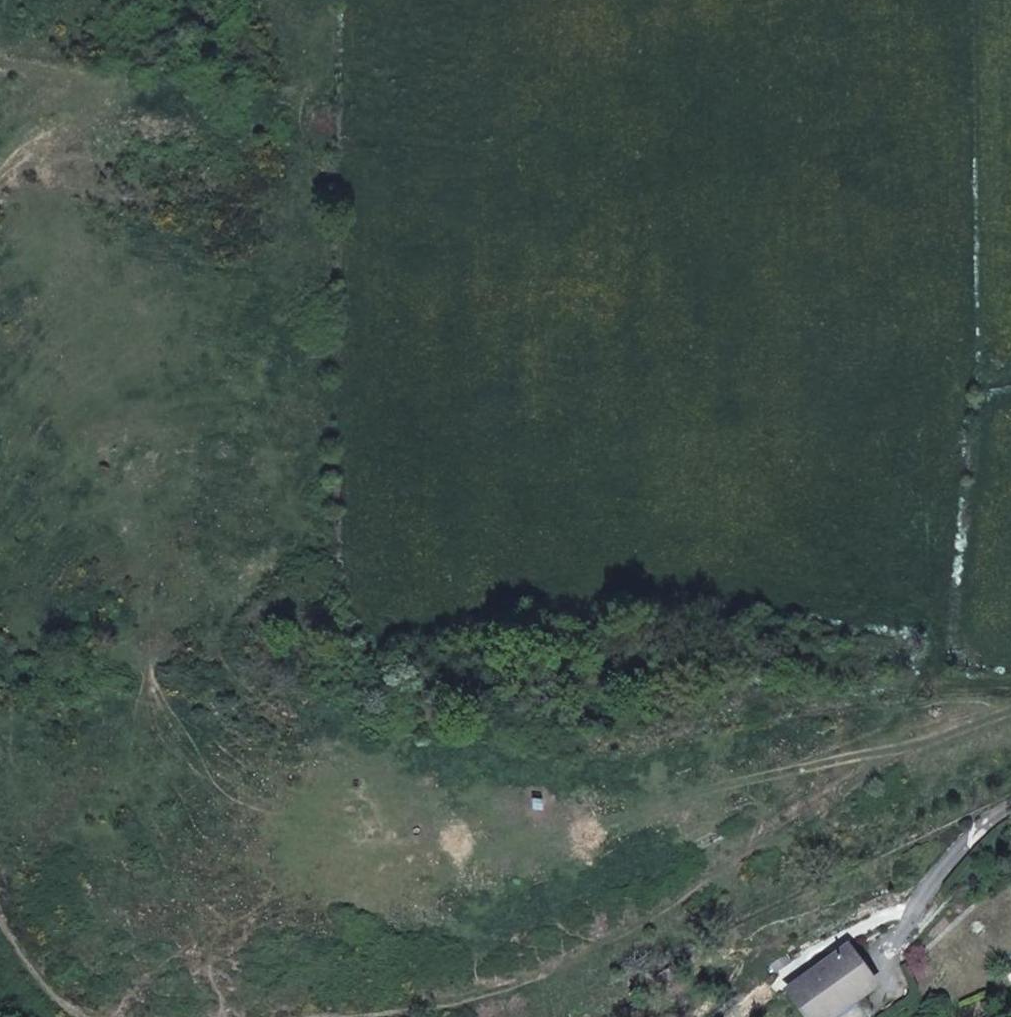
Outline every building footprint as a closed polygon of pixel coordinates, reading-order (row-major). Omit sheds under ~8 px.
[(849,949),(791,990),(810,1016),(826,1016),(852,998),(856,1003),(876,987),(849,949)] [(777,972),(792,962),(788,955),(773,965),(777,972)] [(856,1003),(852,998),(826,1016),(835,1016),(856,1003)]
